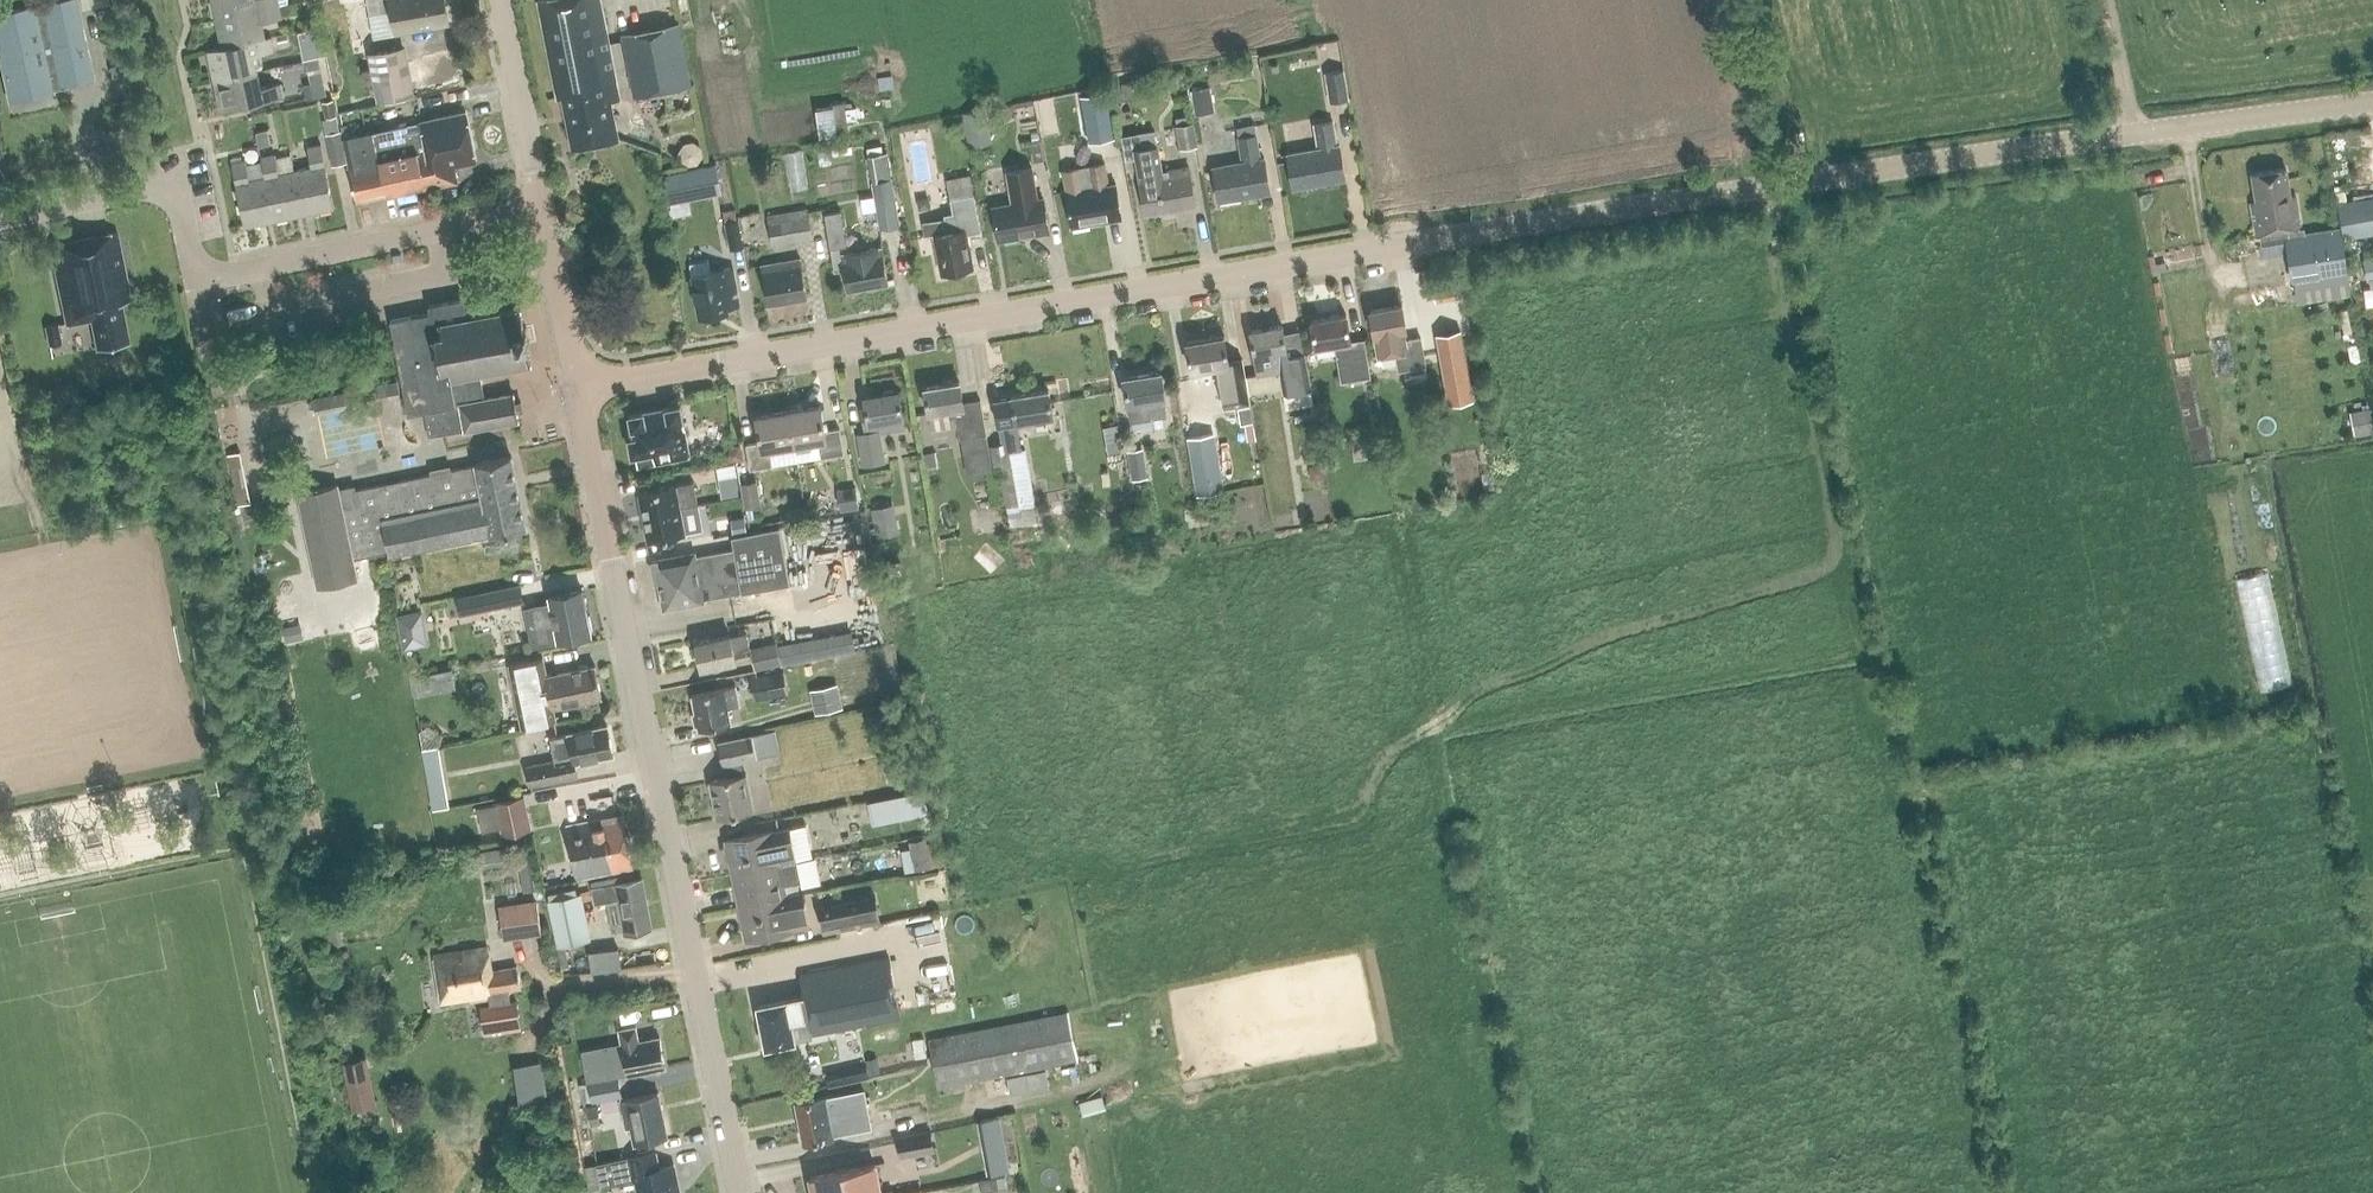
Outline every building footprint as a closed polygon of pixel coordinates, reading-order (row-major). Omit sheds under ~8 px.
[(92,77),(76,0),(58,0),(0,12),(0,55),(10,99),(53,90),(52,85),(92,77)] [(222,47),(222,48),(266,39),(265,38),(262,22),(282,18),(278,0),(241,0),(213,6),(222,47)] [(374,36),(397,32),(449,23),(445,0),(368,0),(374,36)] [(620,102),(602,0),(542,0),(539,1),(557,99),(564,97),(573,146),(618,137),(612,104),(620,102)] [(621,34),(634,96),(692,84),(679,22),(621,34)] [(222,48),(222,47),(208,50),(214,80),(258,71),(254,55),(274,51),(271,37),(265,38),(266,39),(222,48)] [(415,93),(405,45),(368,52),(377,101),(415,93)] [(1348,99),(1343,69),(1325,72),(1330,102),(1348,99)] [(258,71),(214,80),(221,110),(284,97),(281,83),(261,87),(258,71)] [(1208,88),(1191,91),(1195,112),(1212,109),(1208,88)] [(1105,91),(1081,96),(1090,142),(1113,138),(1105,91)] [(323,101),(326,118),(337,116),(334,99),(323,101)] [(968,136),(990,131),(986,112),(964,117),(968,136)] [(455,164),(475,160),(465,113),(344,138),(350,166),(349,166),(356,202),(458,180),(455,164)] [(1293,187),(1345,179),(1340,145),(1337,145),(1333,121),(1315,124),(1319,149),(1288,153),(1293,187)] [(1194,122),(1176,126),(1180,149),(1198,146),(1194,122)] [(1238,127),(1239,136),(1244,161),(1213,167),(1219,200),(1270,192),(1265,158),(1260,158),(1255,124),(1238,127)] [(1162,171),(1158,145),(1155,129),(1121,134),(1125,158),(1136,156),(1140,182),(1145,214),(1196,205),(1189,166),(1166,170),(1162,171)] [(325,134),(332,166),(347,162),(340,131),(325,134)] [(693,142),(685,144),(679,152),(681,161),(688,165),(698,164),(703,157),(702,148),(693,142)] [(295,170),(305,214),(334,207),(321,144),(308,147),(312,167),(295,170)] [(866,157),(880,228),(905,223),(899,192),(896,193),(888,152),(866,157)] [(261,157),(265,177),(275,220),(305,214),(295,170),(279,174),(275,154),(261,157)] [(275,220),(265,177),(250,180),(245,160),(232,163),(245,226),(275,220)] [(1090,222),(1121,216),(1115,183),(1108,184),(1104,163),(1086,167),(1090,188),(1084,189),(1080,168),(1062,171),(1066,192),(1065,192),(1072,227),(1090,224),(1090,222)] [(1038,198),(1034,177),(1032,164),(1007,168),(1013,202),(992,205),(998,238),(1049,230),(1043,198),(1038,198)] [(716,165),(663,175),(669,203),(721,193),(716,165)] [(2255,235),(2259,234),(2261,246),(2289,241),(2298,302),(2351,294),(2341,227),(2300,233),(2295,197),(2290,197),(2286,170),(2252,174),(2257,203),(2251,205),(2255,235)] [(968,233),(981,230),(970,174),(946,179),(953,212),(945,214),(946,218),(942,219),(945,231),(933,234),(936,252),(940,252),(944,274),(972,268),(967,245),(970,244),(968,233)] [(2372,233),(2372,197),(2338,203),(2344,239),(2372,233)] [(807,208),(767,215),(772,245),(812,238),(807,208)] [(744,246),(738,219),(724,222),(730,249),(744,246)] [(121,302),(131,301),(117,231),(50,245),(66,324),(91,320),(97,349),(129,343),(121,302)] [(847,290),(889,283),(883,247),(841,254),(847,290)] [(768,304),(808,297),(801,258),(761,265),(768,304)] [(2363,259),(2367,281),(2372,280),(2372,258),(2363,259)] [(728,311),(727,306),(739,305),(734,269),(693,275),(699,316),(728,311)] [(410,414),(425,411),(429,435),(465,428),(518,418),(516,410),(522,409),(521,402),(515,403),(513,393),(485,399),(480,371),(530,361),(527,341),(529,340),(526,328),(524,328),(520,308),(467,318),(464,299),(428,306),(430,314),(390,321),(410,414)] [(1429,385),(1428,380),(1425,365),(1441,363),(1437,337),(1408,342),(1402,306),(1371,311),(1378,354),(1396,351),(1401,371),(1404,372),(1407,389),(1429,385)] [(1342,380),(1370,376),(1364,340),(1350,342),(1346,316),(1313,321),(1317,346),(1336,343),(1342,380)] [(44,325),(48,345),(61,342),(57,323),(44,325)] [(1285,392),(1310,387),(1305,358),(1288,361),(1282,327),(1252,332),(1259,373),(1281,370),(1285,392)] [(1469,387),(1460,331),(1441,334),(1450,390),(1469,387)] [(1225,406),(1249,403),(1242,361),(1228,363),(1224,336),(1188,342),(1192,370),(1219,366),(1225,406)] [(1132,421),(1166,416),(1163,397),(1165,397),(1161,373),(1124,379),(1128,403),(1130,403),(1132,421)] [(926,388),(930,413),(933,429),(958,424),(960,438),(987,434),(981,400),(963,403),(960,383),(926,388)] [(319,396),(322,407),(371,396),(368,386),(319,396)] [(1310,388),(1285,392),(1287,409),(1312,405),(1310,388)] [(1012,396),(1012,398),(996,401),(1002,443),(990,445),(994,476),(1001,475),(1009,525),(1038,521),(1036,503),(1026,448),(1021,449),(1017,420),(1052,415),(1048,391),(1012,396)] [(865,399),(866,406),(862,407),(866,431),(857,433),(862,466),(885,462),(880,432),(905,428),(899,393),(865,399)] [(787,411),(796,459),(821,455),(822,456),(843,453),(839,430),(825,432),(820,405),(787,411)] [(639,465),(689,456),(681,406),(664,409),(664,407),(645,411),(646,413),(631,415),(635,438),(631,439),(633,454),(637,453),(639,465)] [(2354,411),(2358,436),(2372,433),(2372,429),(2369,408),(2354,411)] [(772,464),(796,459),(787,411),(757,417),(761,442),(747,445),(751,468),(772,464)] [(1374,458),(1372,441),(1351,444),(1353,461),(1374,458)] [(742,445),(732,446),(727,454),(728,462),(744,460),(742,445)] [(1145,451),(1127,454),(1131,480),(1149,478),(1145,451)] [(490,535),(525,527),(511,457),(450,469),(450,466),(432,470),(433,474),(355,490),(354,486),(340,489),(339,484),(299,492),(318,588),(358,579),(353,558),(389,550),(390,554),(490,533),(490,535)] [(1190,461),(1193,485),(1221,481),(1218,457),(1190,461)] [(230,469),(238,505),(251,503),(243,466),(230,469)] [(756,482),(740,485),(742,496),(745,508),(761,505),(756,482)] [(640,493),(644,515),(680,508),(697,504),(693,483),(640,493)] [(861,493),(846,496),(850,512),(864,509),(861,493)] [(891,506),(871,510),(876,538),(897,534),(891,506)] [(685,535),(680,508),(644,515),(649,541),(685,535)] [(728,534),(745,532),(743,518),(726,521),(728,534)] [(696,556),(695,552),(653,560),(656,578),(659,578),(664,607),(704,600),(703,597),(788,582),(779,528),(732,536),(734,549),(696,556)] [(2274,609),(2272,573),(2246,574),(2247,600),(2262,599),(2262,610),(2274,609)] [(462,597),(465,613),(524,602),(521,584),(483,591),(483,593),(462,597)] [(532,645),(591,634),(583,589),(548,596),(549,603),(525,608),(532,645)] [(396,615),(402,652),(429,647),(423,611),(396,615)] [(735,660),(733,652),(750,648),(747,634),(730,637),(730,636),(697,643),(702,666),(735,660)] [(776,643),(751,648),(756,670),(781,664),(776,643)] [(601,695),(595,667),(548,677),(545,661),(514,668),(521,700),(516,701),(521,727),(556,720),(553,705),(563,703),(564,704),(601,695)] [(456,688),(453,669),(414,677),(418,696),(456,688)] [(783,672),(750,678),(755,701),(788,694),(783,672)] [(837,685),(810,690),(815,714),(842,708),(837,685)] [(698,724),(699,726),(699,729),(731,722),(728,707),(739,705),(735,689),(724,689),(693,696),(696,713),(695,713),(696,724),(698,724)] [(613,754),(608,727),(568,735),(569,737),(550,740),(555,762),(526,768),(530,787),(577,776),(574,763),(613,754)] [(776,732),(752,736),(719,743),(723,764),(726,763),(729,777),(711,781),(712,783),(709,784),(711,791),(713,790),(719,818),(753,811),(745,774),(743,774),(740,760),(780,752),(776,732)] [(422,749),(424,763),(441,760),(439,746),(422,749)] [(430,795),(433,810),(450,807),(447,792),(430,795)] [(921,792),(866,803),(869,820),(925,809),(921,792)] [(500,835),(531,830),(524,796),(494,802),(500,835)] [(629,847),(631,843),(630,837),(626,834),(622,815),(566,826),(576,879),(633,867),(629,847)] [(725,856),(731,857),(734,873),(797,860),(790,827),(727,840),(728,844),(723,847),(725,856)] [(926,838),(909,842),(915,871),(939,866),(934,842),(927,843),(926,838)] [(476,869),(511,864),(509,846),(473,851),(476,869)] [(539,890),(534,857),(518,860),(523,893),(539,890)] [(741,906),(804,893),(804,892),(800,892),(798,881),(812,878),(808,859),(797,861),(797,860),(734,873),(741,906)] [(651,929),(641,879),(591,889),(594,904),(619,899),(625,933),(651,929)] [(576,890),(548,895),(555,931),(558,949),(591,942),(585,907),(582,894),(577,895),(576,890)] [(804,893),(741,906),(747,939),(811,926),(804,893)] [(819,909),(824,934),(881,922),(875,897),(819,909)] [(536,900),(499,906),(504,940),(542,935),(536,900)] [(491,1006),(510,1003),(508,987),(520,985),(518,968),(488,972),(485,952),(436,959),(442,1002),(469,998),(470,1003),(490,1000),(491,1006)] [(812,1035),(826,1033),(827,1042),(819,1043),(823,1064),(840,1061),(834,1028),(901,1015),(890,958),(801,975),(807,1008),(789,1012),(786,1000),(759,1005),(764,1031),(760,1031),(763,1043),(766,1042),(767,1047),(795,1042),(793,1033),(811,1030),(812,1035)] [(521,1031),(516,1001),(510,1003),(491,1006),(480,1008),(482,1021),(485,1037),(521,1031)] [(1078,1061),(1069,1012),(929,1038),(938,1088),(1078,1061)] [(612,1047),(613,1054),(605,1056),(609,1078),(589,1082),(592,1100),(621,1094),(618,1076),(627,1075),(627,1073),(665,1066),(660,1038),(639,1042),(636,1028),(619,1031),(622,1045),(612,1047)] [(376,1105),(367,1057),(342,1063),(351,1110),(376,1105)] [(1046,1070),(1027,1074),(1030,1090),(1049,1086),(1046,1070)] [(635,1144),(667,1136),(658,1093),(622,1101),(627,1128),(632,1127),(635,1144)] [(840,1129),(853,1127),(850,1105),(835,1107),(833,1097),(797,1103),(804,1142),(841,1136),(840,1129)] [(894,1118),(924,1113),(922,1099),(892,1104),(894,1118)] [(993,1192),(1021,1192),(1007,1114),(985,1118),(995,1176),(990,1177),(993,1192)] [(930,1131),(897,1137),(898,1140),(896,1140),(900,1158),(934,1151),(930,1131)] [(624,1160),(585,1168),(590,1190),(636,1180),(639,1192),(675,1192),(674,1191),(678,1189),(673,1165),(659,1168),(656,1153),(624,1160)] [(815,1192),(871,1192),(880,1191),(875,1165),(812,1177),(815,1192)]
